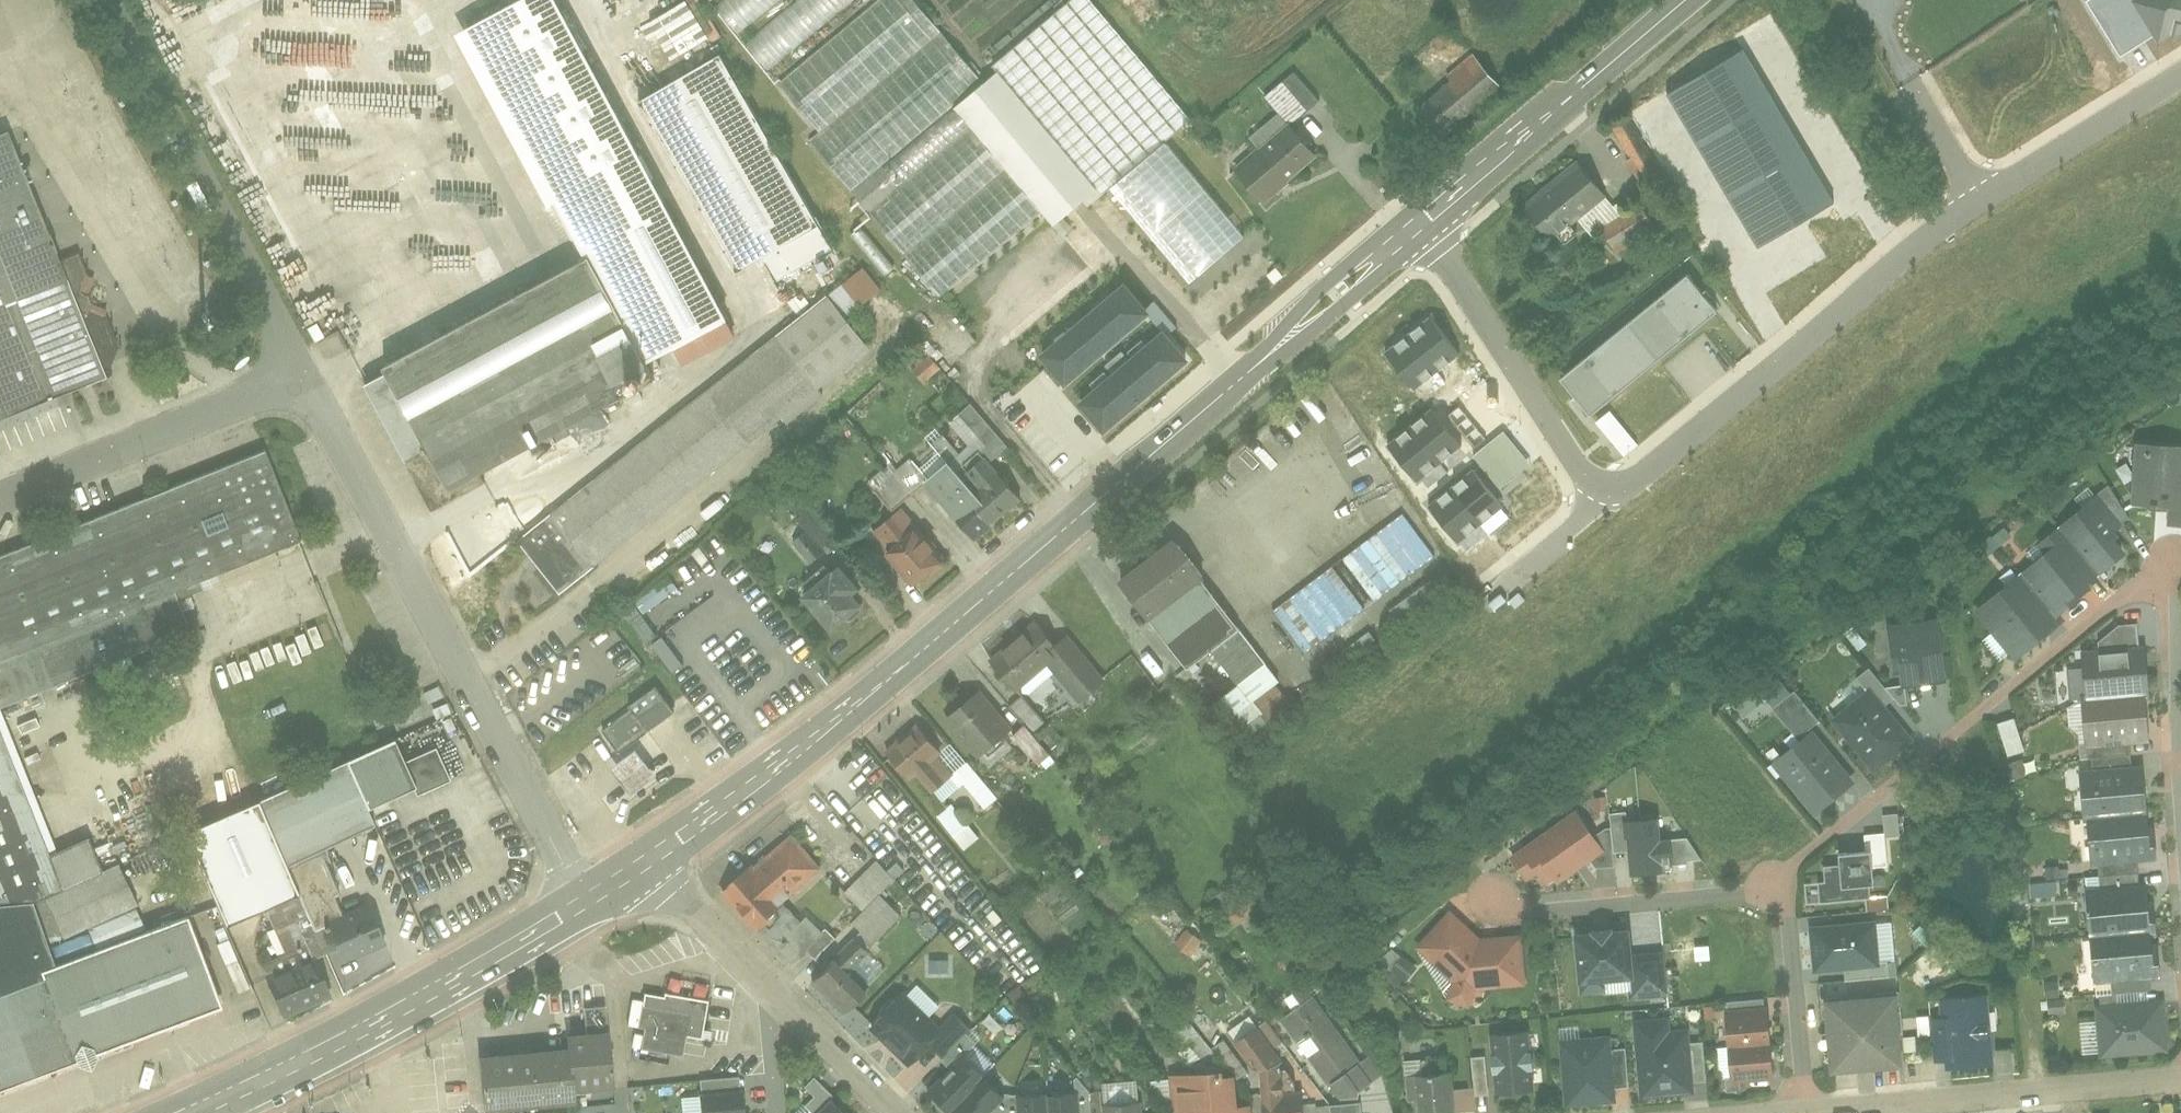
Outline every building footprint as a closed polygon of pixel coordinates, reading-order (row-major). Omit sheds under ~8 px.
[(372,393),(442,518),(493,490),(490,486),(657,394),(650,382),(736,335),(550,0),(543,0),(463,44),(589,273),(372,393)] [(917,0),(713,0),(709,3),(821,135),(812,142),(987,350),(1091,263),(1057,223),(1102,186),(1107,192),(1119,182),(1167,142),(1193,120),(1092,0),(1075,0),(994,67),(997,71),(985,81),(917,0)] [(2122,53),(2156,33),(2162,37),(2180,26),(2180,0),(2091,0),(2122,53)] [(696,12),(665,32),(680,57),(712,37),(696,12)] [(1669,90),(1759,241),(1836,197),(1746,48),(1669,90)] [(1452,84),(1423,109),(1445,134),(1504,84),(1476,51),(1446,77),(1452,84)] [(721,55),(641,100),(737,269),(764,254),(776,275),(829,244),(721,55)] [(1299,72),(1271,95),(1292,121),(1320,99),(1299,72)] [(1292,121),(1237,167),(1267,204),(1291,184),(1287,180),(1319,154),(1292,121)] [(1632,122),(1613,133),(1645,186),(1664,174),(1632,122)] [(106,380),(117,350),(106,322),(109,311),(97,308),(92,298),(96,282),(88,279),(76,251),(53,258),(1,134),(0,134),(0,420),(106,380)] [(1246,236),(1167,142),(1119,182),(1197,276),(1246,236)] [(1615,193),(1584,156),(1527,205),(1558,241),(1615,193)] [(1662,235),(1644,205),(1601,230),(1618,260),(1662,235)] [(1591,414),(1718,312),(1688,275),(1561,377),(1591,414)] [(1126,287),(1040,359),(1067,390),(1152,318),(1126,287)] [(825,293),(517,539),(561,594),(783,417),(789,424),(822,397),(816,389),(869,347),(825,293)] [(1433,316),(1384,356),(1414,393),(1463,353),(1433,316)] [(1166,334),(1080,407),(1106,438),(1192,365),(1166,334)] [(1432,409),(1387,446),(1417,483),(1462,445),(1432,409)] [(2133,430),(2130,490),(2180,493),(2180,433),(2133,430)] [(264,446),(0,552),(0,701),(188,625),(175,594),(303,543),(264,446)] [(928,486),(978,543),(1024,502),(987,460),(972,473),(959,458),(928,486)] [(1473,471),(1432,506),(1461,541),(1502,506),(1473,471)] [(2093,483),(2050,520),(2057,528),(2095,571),(2124,546),(2112,531),(2125,519),(2093,483)] [(918,589),(949,564),(904,510),(879,530),(895,550),(889,554),(918,589)] [(1404,514),(1272,612),(1304,656),(1437,558),(1404,514)] [(2095,571),(2057,528),(2013,566),(2017,571),(2039,597),(2054,584),(2064,597),(2095,571)] [(1242,751),(1300,707),(1175,545),(1120,587),(1188,675),(1215,654),(1240,686),(1210,709),(1242,751)] [(803,599),(833,636),(866,610),(857,598),(862,594),(842,568),(803,599)] [(2039,597),(2017,571),(1973,609),(2008,649),(2052,611),(2039,597)] [(670,576),(637,599),(646,613),(680,590),(670,576)] [(1935,619),(1891,626),(1895,658),(1902,657),(1906,686),(1944,681),(1935,619)] [(1079,704),(1108,682),(1074,637),(1058,649),(1040,626),(994,662),(1018,694),(1052,668),(1079,704)] [(2146,682),(2142,639),(2078,644),(2081,686),(2146,682)] [(1914,738),(1872,688),(1830,723),(1867,767),(1886,752),(1891,757),(1914,738)] [(1738,703),(1751,725),(1773,712),(1760,690),(1738,703)] [(2082,695),(2086,749),(2150,745),(2146,690),(2082,695)] [(609,728),(601,733),(617,755),(674,714),(658,692),(630,712),(625,706),(604,722),(609,728)] [(1016,736),(985,694),(946,724),(978,765),(1016,736)] [(1032,731),(1043,724),(1026,696),(1014,703),(1032,731)] [(2001,721),(2011,753),(2028,748),(2017,716),(2001,721)] [(31,896),(64,883),(51,850),(0,723),(0,899),(31,896)] [(1853,777),(1811,727),(1770,762),(1812,812),(1853,777)] [(911,784),(916,780),(930,798),(955,780),(940,761),(946,757),(923,728),(888,754),(911,784)] [(410,758),(397,732),(261,798),(291,861),(320,847),(370,823),(362,807),(418,779),(424,791),(455,775),(439,744),(410,758)] [(638,755),(613,773),(633,801),(658,784),(638,755)] [(2082,768),(2085,818),(2149,814),(2146,765),(2082,768)] [(291,861),(261,798),(223,823),(291,972),(317,961),(335,953),(324,927),(342,919),(334,901),(343,897),(320,847),(291,861)] [(965,850),(977,841),(954,806),(942,814),(965,850)] [(1556,889),(1608,854),(1579,811),(1513,857),(1525,875),(1533,869),(1543,882),(1548,878),(1556,889)] [(2085,818),(2088,865),(2158,861),(2157,837),(2150,838),(2149,814),(2085,818)] [(1629,825),(1625,825),(1626,837),(1628,837),(1632,874),(1665,871),(1664,863),(1674,862),(1671,839),(1661,840),(1659,818),(1629,821),(1629,825)] [(104,829),(51,850),(64,883),(31,896),(47,937),(133,903),(104,829)] [(1823,880),(1805,881),(1806,899),(1866,896),(1866,881),(1871,881),(1870,865),(1884,865),(1882,831),(1863,832),(1863,843),(1835,844),(1836,863),(1822,864),(1823,880)] [(792,836),(719,897),(751,935),(824,874),(792,836)] [(878,859),(848,893),(867,910),(898,877),(878,859)] [(2088,888),(2091,937),(2154,933),(2161,933),(2159,908),(2153,909),(2151,884),(2088,888)] [(0,899),(0,1096),(220,1004),(184,916),(59,966),(47,937),(31,896),(0,899)] [(1410,938),(1448,975),(1442,993),(1463,999),(1468,984),(1522,980),(1517,926),(1474,930),(1445,902),(1410,938)] [(342,919),(324,927),(335,953),(342,969),(386,949),(367,908),(342,919)] [(1624,917),(1568,924),(1574,972),(1577,972),(1579,987),(1628,982),(1629,992),(1665,987),(1660,944),(1627,948),(1624,917)] [(1878,920),(1811,926),(1815,971),(1882,966),(1878,920)] [(2091,937),(2094,985),(2164,980),(2162,957),(2156,957),(2154,933),(2091,937)] [(876,957),(861,942),(813,987),(845,1020),(872,995),(855,977),(876,957)] [(291,972),(269,982),(287,1021),(334,999),(317,961),(291,972)] [(1903,1060),(1896,985),(1820,992),(1827,1067),(1903,1060)] [(1276,1017),(1325,1081),(1337,1098),(1377,1068),(1365,1051),(1357,1058),(1308,993),(1276,1017)] [(1937,1062),(1947,1061),(1948,1073),(1996,1068),(1989,993),(1941,997),(1943,1017),(1933,1018),(1937,1062)] [(663,996),(663,1000),(643,997),(638,1030),(645,1031),(642,1051),(681,1057),(684,1037),(700,1039),(705,1002),(663,996)] [(2165,998),(2095,1003),(2098,1056),(2168,1051),(2165,998)] [(1728,1045),(1774,1041),(1770,999),(1724,1004),(1728,1045)] [(905,1002),(871,1035),(904,1070),(939,1037),(905,1002)] [(481,1059),(485,1108),(574,1099),(573,1087),(613,1083),(607,1006),(584,1007),(587,1036),(567,1038),(568,1051),(481,1059)] [(1666,1012),(1630,1015),(1638,1097),(1694,1092),(1693,1079),(1705,1078),(1701,1037),(1688,1038),(1686,1023),(1667,1025),(1666,1012)] [(1530,1089),(1525,1024),(1485,1027),(1491,1093),(1530,1089)] [(1615,1095),(1609,1029),(1553,1035),(1559,1100),(1615,1095)] [(1236,1048),(1262,1083),(1265,1112),(1307,1112),(1305,1095),(1281,1097),(1278,1073),(1251,1037),(1236,1048)] [(1731,1086),(1777,1082),(1774,1041),(1728,1045),(1731,1086)] [(927,1092),(947,1111),(946,1112),(987,1112),(1003,1096),(984,1077),(986,1075),(965,1054),(927,1092)] [(1454,1107),(1450,1064),(1407,1068),(1411,1111),(1454,1107)] [(1253,1110),(1242,1111),(1239,1077),(1224,1079),(1224,1071),(1172,1075),(1175,1112),(1253,1112),(1253,1110)] [(695,1080),(697,1112),(751,1112),(749,1077),(695,1080)] [(1051,1093),(1052,1112),(1082,1112),(1080,1091),(1051,1093)] [(1021,1094),(1023,1112),(1052,1112),(1051,1093),(1051,1092),(1021,1094)] [(829,1100),(816,1112),(842,1112),(829,1100)] [(1143,1100),(1103,1103),(1104,1112),(1144,1112),(1143,1100)]
